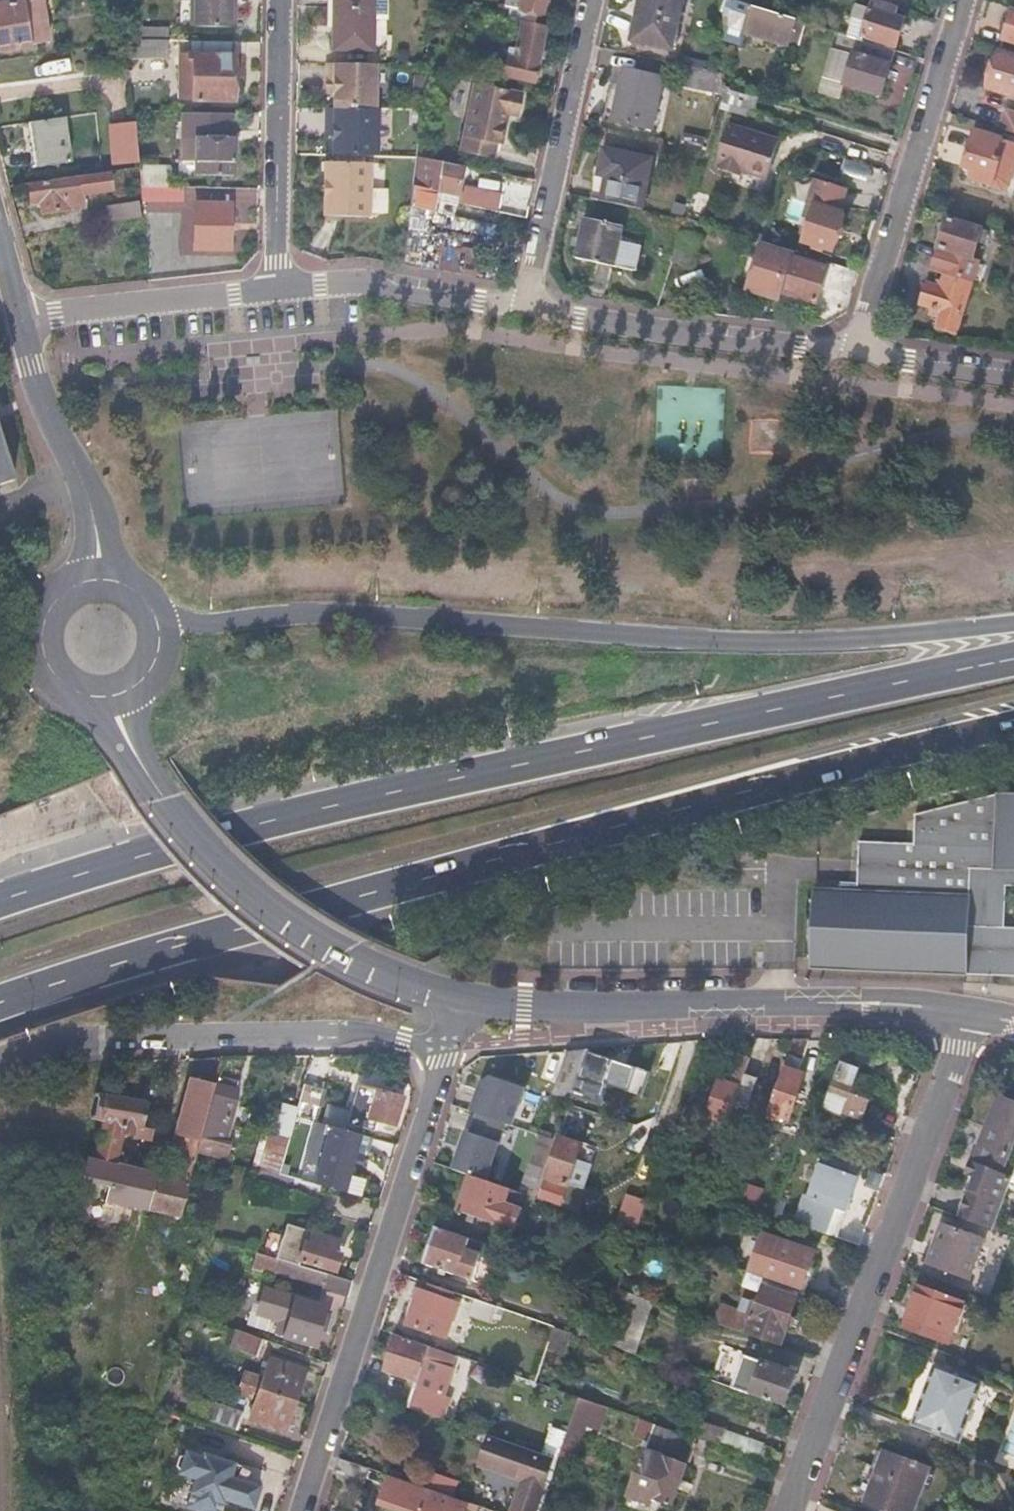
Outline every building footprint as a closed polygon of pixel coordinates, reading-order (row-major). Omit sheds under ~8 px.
[(0,6),(0,49),(50,43),(44,0),(0,6)] [(193,27),(235,27),(236,0),(194,0),(193,27)] [(331,52),(373,53),(375,0),(332,0),(331,52)] [(505,5),(516,7),(513,19),(536,24),(539,13),(543,14),(546,0),(506,0),(505,5)] [(633,40),(674,49),(685,0),(642,0),(633,40)] [(753,8),(730,0),(726,15),(725,45),(741,49),(745,34),(775,43),(781,26),(793,30),(795,21),(753,8)] [(898,8),(874,1),(871,11),(895,18),(898,8)] [(854,19),(868,24),(863,38),(897,48),(905,21),(895,18),(871,11),(857,7),(854,19)] [(1000,49),(1013,53),(1013,12),(1012,12),(1000,49)] [(848,38),(893,52),(894,48),(863,38),(868,24),(854,19),(848,38)] [(517,50),(509,48),(503,75),(533,82),(545,28),(522,23),(517,50)] [(170,29),(130,28),(131,42),(132,42),(171,42),(170,29)] [(848,38),(841,36),(837,50),(834,49),(819,96),(842,104),(847,88),(881,98),(895,53),(893,52),(848,38)] [(171,42),(132,42),(132,57),(171,58),(171,42)] [(189,55),(180,55),(179,102),(233,102),(235,44),(190,43),(189,55)] [(998,54),(988,89),(1013,97),(1013,59),(998,54)] [(371,110),(371,65),(324,65),(324,93),(331,93),(331,110),(371,110)] [(723,75),(683,66),(678,87),(723,97),(723,88),(723,75)] [(621,92),(618,91),(611,120),(652,129),(664,79),(626,70),(621,92)] [(522,94),(473,83),(458,151),(492,159),(495,144),(501,145),(507,115),(517,117),(522,94)] [(757,99),(723,88),(723,97),(723,103),(753,113),(757,99)] [(332,137),(332,156),(376,157),(378,110),(371,110),(331,110),(326,110),(325,125),(333,126),(332,137)] [(1005,110),(999,129),(1013,134),(1013,113),(1005,110)] [(65,114),(30,118),(35,167),(71,164),(65,114)] [(235,115),(181,114),(180,163),(198,163),(198,178),(235,179),(235,115)] [(135,123),(111,125),(114,165),(138,163),(135,123)] [(325,137),(332,137),(333,126),(325,125),(325,137)] [(779,141),(729,125),(717,163),(767,179),(779,141)] [(974,133),(963,168),(973,171),(970,179),(991,185),(1001,188),(1006,185),(1013,160),(1013,145),(999,140),(974,133)] [(461,156),(436,151),(434,162),(459,166),(461,156)] [(654,161),(606,151),(595,200),(643,210),(654,161)] [(434,162),(415,158),(409,208),(424,211),(454,217),(457,204),(502,213),(505,195),(480,190),(479,193),(466,190),(465,194),(459,193),(464,167),(459,166),(434,162)] [(321,166),(320,218),(365,219),(366,167),(321,166)] [(168,169),(138,168),(140,187),(168,188),(168,169)] [(110,172),(28,184),(31,203),(42,201),(44,214),(83,208),(81,195),(112,191),(110,172)] [(810,220),(802,243),(832,253),(845,215),(839,213),(846,190),(816,181),(804,219),(810,220)] [(168,188),(140,187),(141,203),(175,204),(176,188),(168,188)] [(136,201),(107,205),(109,219),(138,215),(136,201)] [(228,206),(195,206),(195,250),(228,250),(228,206)] [(424,211),(409,208),(402,265),(416,268),(424,211)] [(625,227),(585,218),(576,259),(636,272),(642,247),(621,243),(625,227)] [(699,223),(686,219),(681,233),(695,238),(699,223)] [(982,230),(947,219),(934,261),(936,261),(968,272),(975,272),(979,261),(973,259),(982,230)] [(457,249),(443,246),(439,272),(473,277),(478,246),(458,243),(457,249)] [(781,293),(815,304),(826,268),(761,248),(747,295),(778,305),(781,293)] [(940,289),(927,284),(920,304),(933,308),(931,315),(940,318),(936,329),(953,334),(975,272),(968,272),(936,261),(933,269),(946,273),(940,289)] [(940,361),(964,362),(964,351),(941,351),(940,361)] [(14,480),(0,435),(0,485),(14,480)] [(855,892),(808,890),(805,969),(1013,978),(1013,929),(1002,929),(1003,887),(1013,887),(1013,796),(994,795),(911,818),(909,843),(854,844),(855,892)] [(807,1038),(792,1038),(765,1117),(776,1121),(779,1115),(788,1119),(803,1072),(796,1070),(807,1038)] [(591,1046),(569,1048),(559,1079),(578,1085),(589,1051),(591,1046)] [(569,1048),(551,1050),(538,1094),(552,1098),(559,1079),(569,1048)] [(589,1051),(578,1085),(564,1126),(569,1128),(573,1118),(577,1120),(579,1116),(588,1119),(594,1100),(599,1101),(613,1058),(589,1051)] [(745,1072),(750,1057),(741,1054),(735,1072),(730,1071),(727,1081),(720,1079),(709,1115),(710,1115),(729,1121),(735,1102),(745,1072)] [(863,1114),(877,1075),(858,1067),(859,1064),(843,1058),(826,1106),(840,1111),(842,1107),(863,1114)] [(467,1108),(510,1124),(524,1086),(481,1070),(467,1108)] [(757,1076),(745,1072),(735,1102),(747,1105),(757,1076)] [(239,1082),(217,1076),(215,1083),(237,1089),(239,1082)] [(215,1085),(215,1083),(191,1078),(175,1134),(178,1137),(168,1178),(189,1183),(191,1176),(198,1149),(201,1136),(215,1085)] [(237,1089),(215,1083),(215,1085),(201,1136),(224,1142),(237,1089)] [(401,1097),(357,1083),(350,1108),(346,1122),(373,1130),(377,1119),(392,1124),(401,1097)] [(1011,1176),(1001,1172),(1013,1139),(1013,1097),(1002,1091),(977,1157),(972,1155),(967,1168),(980,1173),(964,1216),(982,1224),(992,1228),(1011,1176)] [(160,1101),(101,1094),(96,1118),(103,1120),(94,1157),(114,1163),(123,1133),(151,1136),(160,1101)] [(704,1135),(722,1141),(729,1121),(710,1115),(704,1135)] [(261,1167),(279,1172),(287,1144),(289,1139),(272,1134),(261,1167)] [(218,1154),(227,1157),(230,1143),(224,1142),(201,1136),(198,1149),(218,1154)] [(549,1178),(547,1177),(539,1199),(563,1207),(583,1146),(562,1139),(549,1178)] [(287,1144),(279,1172),(310,1181),(318,1154),(287,1144)] [(211,1180),(218,1154),(198,1149),(191,1176),(211,1180)] [(472,1152),(464,1174),(469,1176),(471,1176),(512,1190),(521,1193),(531,1163),(532,1160),(506,1151),(499,1168),(485,1163),(486,1158),(472,1152)] [(88,1156),(83,1176),(110,1184),(114,1163),(94,1157),(88,1156)] [(455,1156),(450,1169),(460,1173),(465,1160),(455,1156)] [(114,1163),(110,1184),(105,1202),(129,1208),(147,1212),(156,1175),(155,1174),(114,1163)] [(549,1169),(531,1163),(521,1193),(539,1199),(547,1177),(549,1169)] [(840,1220),(855,1178),(820,1165),(805,1208),(840,1220)] [(274,1186),(273,1189),(315,1202),(321,1185),(310,1181),(279,1172),(274,1186)] [(156,1175),(147,1212),(179,1219),(189,1183),(168,1178),(156,1175)] [(471,1176),(469,1176),(457,1211),(514,1231),(522,1209),(508,1204),(512,1190),(471,1176)] [(994,1228),(1005,1233),(1013,1219),(1013,1176),(994,1228)] [(744,1181),(737,1202),(742,1204),(776,1216),(777,1213),(781,1200),(783,1195),(744,1181)] [(792,1204),(781,1200),(777,1213),(787,1217),(792,1204)] [(334,1268),(338,1251),(330,1248),(333,1236),(297,1225),(292,1239),(303,1243),(299,1257),(334,1268)] [(972,1276),(986,1240),(945,1225),(930,1260),(972,1276)] [(484,1244),(436,1228),(424,1263),(472,1280),(484,1244)] [(637,1237),(620,1289),(628,1292),(654,1301),(686,1311),(781,1344),(797,1296),(796,1296),(798,1288),(765,1276),(756,1302),(752,1300),(747,1313),(715,1302),(717,1296),(665,1277),(662,1287),(647,1282),(660,1240),(639,1233),(637,1237)] [(765,1276),(798,1288),(811,1249),(765,1234),(751,1271),(765,1276)] [(256,1249),(251,1264),(273,1271),(276,1267),(321,1282),(321,1286),(347,1295),(352,1280),(275,1255),(256,1249)] [(453,1292),(422,1282),(419,1291),(413,1288),(403,1319),(408,1320),(407,1323),(447,1336),(458,1304),(451,1301),(453,1292)] [(965,1318),(970,1305),(921,1286),(906,1324),(950,1341),(960,1316),(965,1318)] [(654,1301),(628,1292),(610,1345),(634,1353),(654,1301)] [(311,1343),(323,1305),(295,1296),(282,1334),(311,1343)] [(496,1306),(476,1300),(471,1313),(491,1320),(496,1306)] [(233,1326),(229,1341),(254,1351),(260,1336),(233,1326)] [(446,1351),(397,1334),(385,1369),(416,1380),(424,1358),(442,1363),(446,1351)] [(732,1386),(784,1403),(795,1370),(786,1367),(789,1360),(766,1353),(762,1359),(744,1352),(732,1386)] [(247,1416),(282,1427),(302,1367),(266,1356),(258,1381),(254,1379),(255,1375),(242,1370),(235,1392),(248,1396),(250,1392),(254,1394),(247,1416)] [(570,1359),(560,1390),(580,1397),(580,1398),(593,1402),(605,1406),(615,1375),(570,1359)] [(463,1374),(487,1380),(490,1365),(467,1360),(463,1374)] [(983,1386),(928,1365),(907,1420),(962,1442),(983,1386)] [(417,1387),(410,1408),(442,1419),(449,1398),(417,1387)] [(580,1398),(559,1458),(572,1462),(584,1430),(589,1414),(593,1402),(580,1398)] [(232,1426),(237,1408),(213,1402),(208,1419),(232,1426)] [(593,1402),(589,1414),(601,1418),(605,1406),(593,1402)] [(716,1444),(719,1445),(720,1442),(758,1456),(762,1441),(696,1420),(691,1436),(692,1436),(716,1444)] [(670,1503),(692,1436),(691,1436),(651,1422),(627,1498),(648,1503),(650,1498),(670,1503)] [(921,1466),(879,1446),(858,1499),(887,1510),(904,1510),(921,1466)] [(271,1462),(250,1455),(230,1449),(216,1496),(257,1509),(271,1462)] [(549,1462),(531,1455),(515,1499),(512,1498),(507,1510),(532,1510),(549,1462)] [(413,1466),(407,1482),(427,1488),(459,1499),(464,1485),(413,1466)] [(427,1488),(423,1499),(414,1497),(410,1508),(419,1510),(464,1510),(464,1508),(466,1501),(459,1499),(427,1488)] [(464,1508),(472,1510),(475,1510),(477,1505),(466,1501),(464,1508)]
